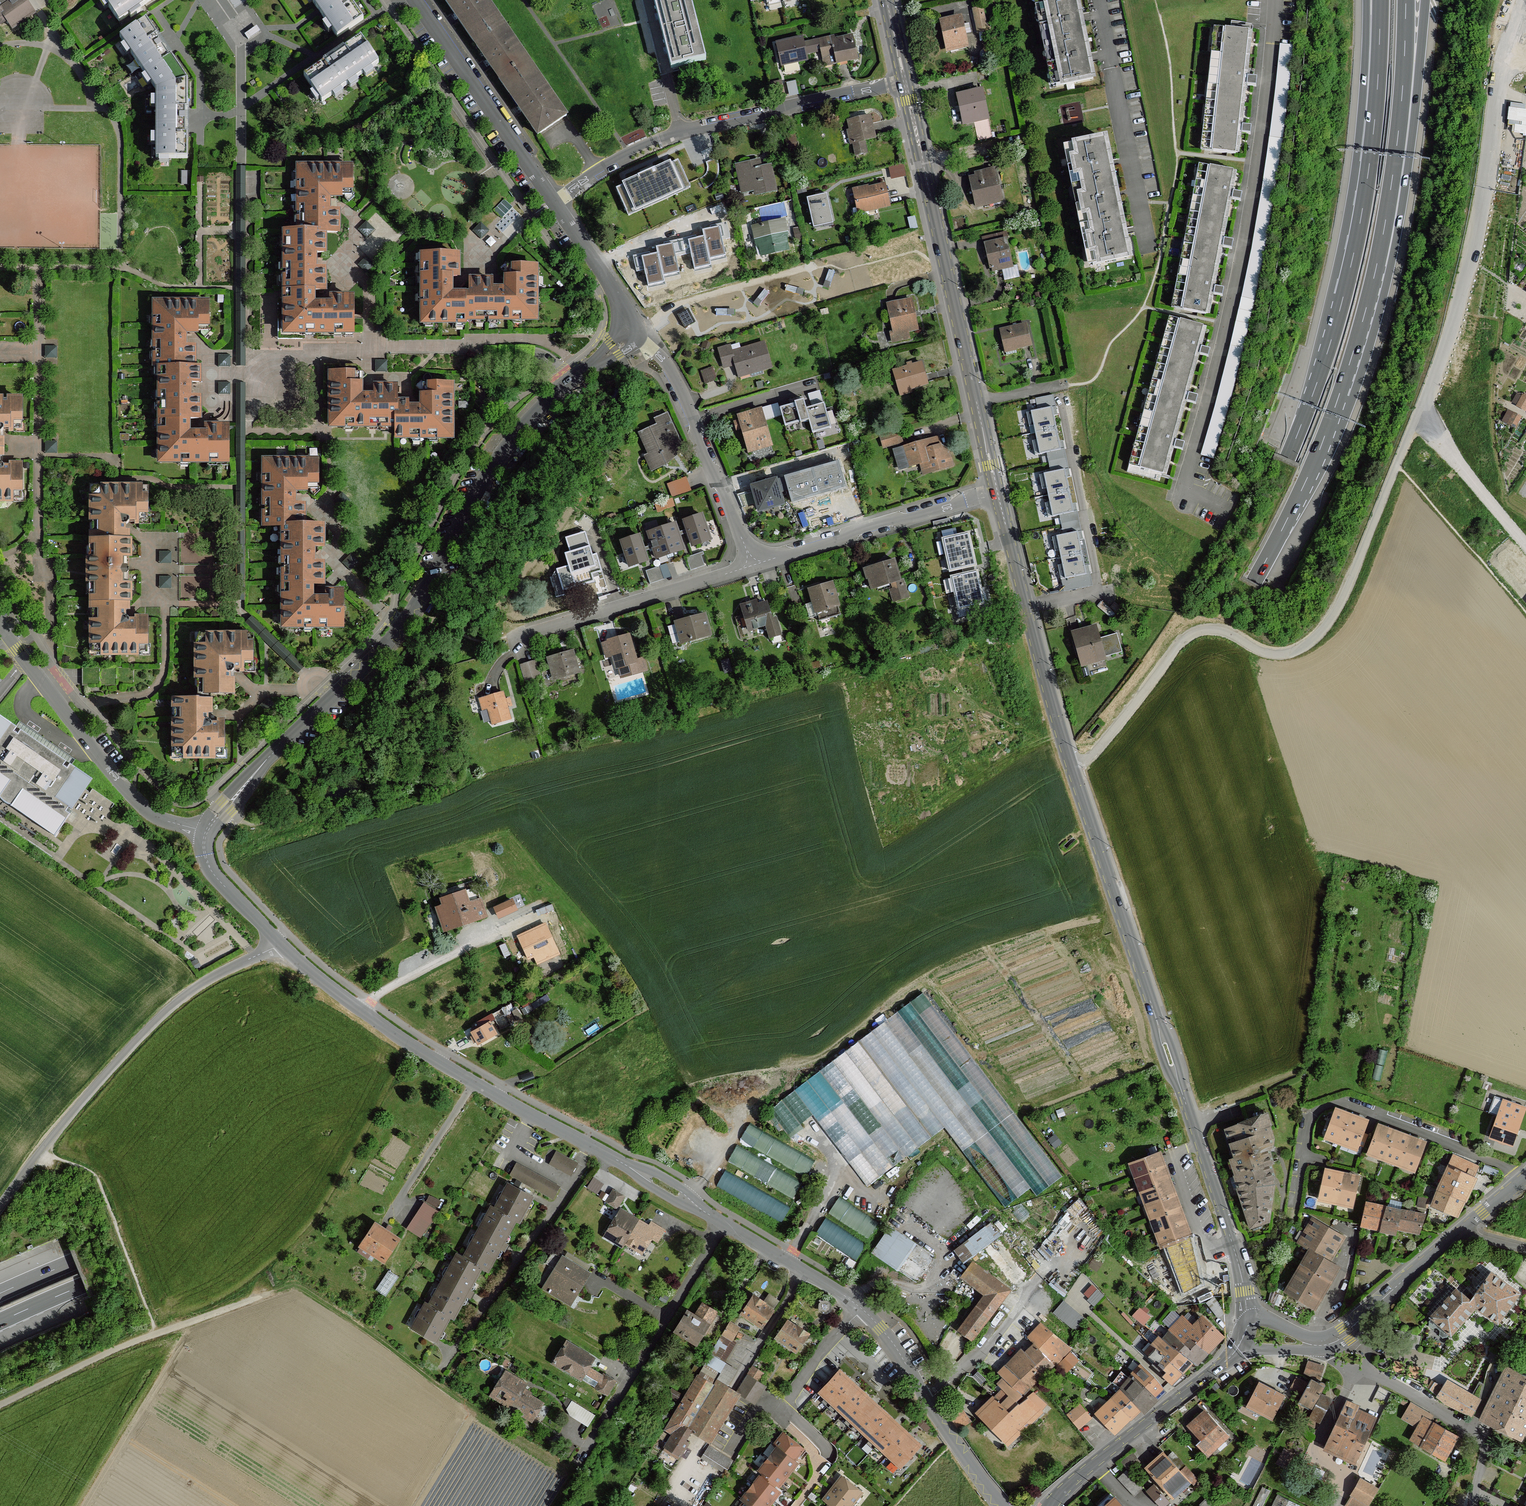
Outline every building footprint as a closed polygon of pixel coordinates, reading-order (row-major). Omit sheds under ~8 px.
[(7,21),(12,28),(35,13),(27,0),(0,0),(0,25),(7,21)] [(120,22),(152,0),(104,0),(120,22)] [(317,8),(323,16),(337,38),(364,19),(350,0),(311,0),(317,8)] [(474,42),(503,22),(488,0),(446,0),(474,42)] [(691,0),(656,0),(655,0),(663,34),(697,25),(691,0)] [(1084,39),(1076,0),(1073,0),(1040,7),(1048,46),(1084,39)] [(987,30),(982,8),(974,10),(978,32),(987,30)] [(960,18),(942,22),(949,50),(967,46),(960,18)] [(188,80),(146,19),(119,37),(156,90),(188,80)] [(503,22),(474,42),(503,83),(531,64),(503,22)] [(705,59),(697,25),(663,34),(671,68),(705,59)] [(1231,29),(1218,28),(1210,102),(1241,105),(1243,86),(1256,87),(1257,78),(1244,76),(1249,31),(1231,29)] [(832,38),(819,41),(823,59),(835,56),(837,63),(857,59),(852,36),(833,41),(832,38)] [(322,63),(304,75),(322,102),(379,63),(361,37),(346,47),(322,63)] [(1084,39),(1048,46),(1056,86),(1093,79),(1089,63),(1084,39)] [(1281,44),(1270,138),(1282,139),(1294,46),(1281,44)] [(788,72),(801,67),(798,61),(786,66),(788,72)] [(531,64),(503,83),(538,135),(566,115),(531,64)] [(188,80),(156,90),(156,158),(188,158),(188,136),(188,80)] [(783,89),(782,81),(772,83),(773,91),(783,89)] [(981,90),(958,95),(964,123),(974,121),(987,118),(981,90)] [(1238,125),(1241,105),(1210,102),(1204,150),(1236,154),(1238,133),(1251,134),(1252,127),(1238,125)] [(871,122),(870,116),(848,120),(850,129),(847,130),(850,144),(853,143),(856,155),(866,153),(863,141),(875,138),(871,122)] [(992,137),(987,118),(974,121),(979,140),(992,137)] [(1105,139),(1068,146),(1077,186),(1091,183),(1091,180),(1112,176),(1109,160),(1105,139)] [(615,184),(629,215),(690,187),(676,157),(615,184)] [(760,161),(737,166),(738,173),(742,172),(746,190),(755,189),(756,193),(775,189),(771,173),(774,172),(772,164),(761,167),(760,161)] [(1193,213),(1224,219),(1228,199),(1241,201),(1242,193),(1229,191),(1233,171),(1203,165),(1193,213)] [(352,193),(352,167),(299,167),(299,231),(286,231),(285,290),(312,290),(324,290),(324,269),(316,269),(316,253),(324,253),(324,232),(338,232),(338,211),(330,211),(330,196),(339,196),(348,196),(352,193)] [(261,169),(247,169),(248,192),(252,192),(251,186),(261,186),(261,169)] [(985,175),(971,178),(977,205),(1001,200),(994,170),(984,172),(985,175)] [(1121,220),(1112,176),(1091,180),(1091,183),(1077,186),(1085,225),(1099,222),(1100,224),(1121,220)] [(865,188),(853,191),(857,208),(858,210),(867,208),(874,207),(875,209),(889,205),(885,186),(866,190),(865,188)] [(831,193),(810,195),(813,225),(834,222),(831,193)] [(504,199),(494,210),(503,218),(513,208),(504,199)] [(764,217),(788,214),(786,202),(762,205),(764,217)] [(869,216),(867,208),(858,210),(857,208),(854,209),(853,211),(854,217),(856,218),(869,216)] [(1185,260),(1216,266),(1219,247),(1232,249),(1234,241),(1220,238),(1224,219),(1193,213),(1185,260)] [(785,228),(783,220),(754,227),(756,240),(754,240),(758,255),(787,249),(783,232),(782,233),(781,229),(785,228)] [(1125,235),(1121,220),(1100,224),(1099,222),(1085,225),(1093,264),(1129,257),(1125,235)] [(367,221),(359,229),(366,237),(374,229),(367,221)] [(489,230),(482,222),(474,230),(481,238),(489,230)] [(1005,239),(985,244),(991,267),(993,267),(994,271),(1012,267),(1005,239)] [(434,254),(423,254),(423,322),(466,322),(466,318),(465,295),(455,296),(450,292),(451,276),(458,276),(458,255),(434,254)] [(367,257),(359,265),(367,273),(375,265),(367,257)] [(1216,266),(1185,260),(1175,308),(1206,314),(1210,294),(1223,296),(1224,289),(1212,286),(1216,266)] [(465,295),(466,318),(535,318),(535,266),(511,266),(507,269),(508,276),(508,288),(492,288),(492,280),(471,280),(471,295),(465,295)] [(312,301),(312,290),(285,290),(285,332),(353,332),(353,298),(331,298),(331,305),(316,305),(312,301)] [(911,300),(888,305),(894,332),(891,333),(892,341),(909,338),(907,332),(917,329),(911,300)] [(208,328),(208,303),(155,302),(156,368),(160,368),(194,367),(194,346),(186,346),(186,331),(201,331),(205,331),(208,328)] [(1198,346),(1204,326),(1174,318),(1160,365),(1190,373),(1196,354),(1208,357),(1210,349),(1198,346)] [(388,332),(388,320),(376,320),(376,331),(388,332)] [(1026,324),(1000,331),(1006,351),(1030,344),(1026,324)] [(771,366),(764,343),(729,353),(727,346),(718,349),(723,364),(734,360),(738,372),(750,369),(761,366),(762,369),(771,366)] [(57,358),(57,346),(46,346),(45,358),(57,358)] [(1231,347),(1201,455),(1214,459),(1244,350),(1231,347)] [(230,366),(230,355),(219,355),(219,366),(230,366)] [(387,372),(387,361),(376,361),(376,372),(387,372)] [(922,363),(894,371),(900,391),(927,383),(922,363)] [(1185,392),(1190,373),(1160,365),(1148,412),(1178,420),(1183,401),(1196,404),(1198,396),(1185,392)] [(763,373),(762,369),(761,366),(750,369),(752,376),(763,373)] [(199,367),(194,367),(160,368),(161,419),(188,419),(199,419),(199,397),(191,397),(191,382),(199,382),(199,367)] [(357,372),(331,373),(332,425),(397,425),(397,403),(397,387),(376,387),(376,395),(360,395),(360,376),(357,372)] [(230,394),(230,383),(219,383),(219,394),(230,394)] [(408,403),(397,403),(397,425),(397,436),(427,436),(452,436),(452,413),(451,383),(428,383),(423,387),(423,406),(408,406),(408,403)] [(1525,408),(1525,394),(1523,392),(1517,404),(1525,408)] [(3,447),(3,429),(19,429),(22,429),(22,400),(1,400),(0,400),(0,447),(3,447)] [(1511,408),(1506,418),(1518,425),(1523,415),(1511,408)] [(771,443),(761,410),(739,417),(748,446),(757,444),(758,448),(771,443)] [(1173,439),(1178,420),(1148,412),(1139,443),(1169,451),(1170,447),(1179,449),(1183,450),(1185,443),(1173,439)] [(683,447),(667,413),(656,419),(658,425),(640,433),(654,464),(664,459),(666,462),(683,447)] [(188,430),(188,419),(161,419),(161,460),(228,460),(228,426),(206,426),(206,433),(191,433),(188,430)] [(898,429),(881,434),(884,447),(902,442),(898,429)] [(931,439),(903,447),(904,448),(910,466),(928,461),(931,472),(953,465),(948,450),(940,446),(938,438),(931,441),(931,439)] [(57,453),(57,441),(46,441),(46,453),(57,453)] [(1163,474),(1169,451),(1139,443),(1133,466),(1163,474)] [(3,447),(0,447),(0,499),(22,499),(22,464),(3,464),(3,447)] [(833,448),(818,452),(820,460),(835,456),(833,448)] [(900,469),(910,466),(904,448),(895,451),(900,469)] [(265,525),(284,525),(303,525),(303,504),(295,504),(295,489),(309,489),(314,489),(318,485),(318,461),(265,460),(265,525)] [(813,473),(799,478),(802,488),(807,486),(810,495),(838,487),(835,478),(833,479),(830,468),(823,471),(822,467),(812,470),(813,473)] [(687,477),(675,482),(680,495),(692,491),(687,477)] [(778,481),(752,489),(759,514),(783,507),(778,481)] [(93,539),(129,539),(129,521),(148,521),(148,507),(148,488),(110,487),(93,487),(93,539)] [(351,501),(343,493),(335,500),(342,508),(351,501)] [(1068,497),(1048,501),(1056,536),(1066,534),(1066,537),(1076,534),(1068,497)] [(693,546),(713,539),(704,511),(683,518),(693,546)] [(683,548),(675,524),(649,533),(658,557),(683,548)] [(322,525),(303,525),(284,525),(284,625),(343,626),(343,591),(327,591),(327,598),(314,598),(311,594),(311,584),(322,584),(322,562),(314,563),(314,546),(322,546),(322,525)] [(642,531),(620,539),(630,566),(651,559),(642,531)] [(596,566),(585,532),(566,538),(576,572),(596,566)] [(973,563),(966,533),(944,537),(950,568),(973,563)] [(93,601),(130,600),(129,539),(93,539),(93,557),(90,557),(90,583),(93,583),(93,601)] [(695,567),(706,561),(700,551),(689,557),(695,567)] [(359,562),(351,554),(343,562),(351,570),(359,562)] [(898,571),(894,560),(871,567),(877,587),(892,583),(897,600),(908,597),(904,584),(902,584),(900,578),(898,571)] [(651,579),(672,575),(669,563),(649,567),(651,579)] [(898,571),(900,578),(910,573),(906,567),(898,571)] [(839,608),(832,584),(810,590),(814,602),(818,615),(839,608)] [(129,619),(130,600),(93,601),(93,652),(148,652),(147,619),(129,619)] [(771,620),(766,603),(757,606),(755,601),(742,604),(750,630),(767,624),(771,636),(780,634),(776,619),(771,620)] [(1112,610),(1102,601),(1098,607),(1108,615),(1112,610)] [(818,615),(814,602),(804,605),(808,618),(818,615)] [(1115,602),(1110,607),(1120,616),(1125,611),(1115,602)] [(841,614),(839,608),(818,615),(820,621),(841,614)] [(710,634),(705,615),(676,622),(677,624),(682,641),(682,642),(710,634)] [(682,641),(677,624),(668,626),(673,644),(682,641)] [(1099,638),(1096,627),(1073,633),(1082,664),(1104,658),(1104,657),(1099,638)] [(1099,638),(1104,657),(1122,652),(1117,633),(1099,638)] [(253,636),(198,635),(198,698),(212,698),(212,693),(234,693),(234,669),(243,669),(253,669),(253,636)] [(636,660),(629,636),(610,641),(614,656),(617,667),(619,666),(623,677),(646,670),(643,659),(636,660)] [(614,656),(610,641),(602,643),(606,658),(614,656)] [(577,671),(572,652),(549,659),(555,678),(577,671)] [(540,675),(535,660),(521,665),(525,680),(540,675)] [(510,719),(503,692),(485,697),(493,724),(510,719)] [(269,697),(260,705),(268,714),(277,706),(269,697)] [(212,698),(198,698),(176,698),(176,755),(224,755),(224,722),(212,722),(212,698)] [(0,716),(0,794),(58,833),(71,813),(67,810),(89,777),(0,716)] [(444,906),(436,909),(445,935),(490,920),(483,899),(472,903),(468,891),(442,899),(444,906)] [(494,906),(500,918),(519,908),(514,897),(494,906)] [(548,924),(518,937),(529,962),(542,956),(544,963),(561,956),(548,924)] [(816,1114),(868,1184),(947,1126),(964,1149),(977,1139),(1019,1195),(1033,1184),(1039,1192),(1063,1174),(1032,1132),(1008,1150),(1001,1141),(1012,1132),(1007,1125),(1019,1117),(992,1081),(988,1084),(984,1077),(975,1083),(968,1073),(978,1065),(924,992),(770,1105),(791,1133),(816,1114)] [(522,1019),(512,1003),(491,1014),(501,1031),(522,1019)] [(492,1021),(473,1032),(479,1044),(499,1033),(492,1021)] [(1492,1108),(1500,1111),(1505,1099),(1496,1096),(1492,1108)] [(1500,1111),(1498,1116),(1509,1120),(1507,1126),(1517,1130),(1525,1107),(1505,1099),(1500,1111)] [(1342,1116),(1335,1113),(1327,1134),(1343,1140),(1351,1119),(1352,1115),(1344,1112),(1342,1116)] [(1509,1120),(1498,1116),(1491,1137),(1512,1144),(1517,1130),(1507,1126),(1509,1120)] [(1237,1174),(1269,1164),(1272,1163),(1267,1148),(1272,1147),(1273,1139),(1269,1125),(1267,1125),(1264,1117),(1258,1119),(1257,1117),(1229,1128),(1232,1136),(1230,1137),(1237,1157),(1233,1159),(1236,1167),(1234,1168),(1237,1174)] [(1358,1121),(1351,1119),(1343,1140),(1358,1145),(1367,1120),(1359,1118),(1358,1121)] [(808,1174),(816,1159),(750,1122),(742,1137),(808,1174)] [(1387,1128),(1379,1125),(1370,1150),(1385,1155),(1393,1135),(1386,1132),(1387,1128)] [(1393,1135),(1385,1155),(1400,1161),(1408,1140),(1401,1138),(1402,1134),(1394,1131),(1393,1135)] [(1408,1140),(1400,1161),(1415,1167),(1424,1146),(1418,1144),(1420,1140),(1410,1137),(1408,1140)] [(730,1160),(796,1195),(804,1180),(738,1145),(730,1160)] [(1163,1248),(1196,1238),(1164,1151),(1132,1163),(1163,1248)] [(579,1163),(557,1152),(550,1165),(572,1176),(579,1163)] [(1449,1167),(1473,1177),(1477,1168),(1453,1158),(1449,1167)] [(559,1187),(517,1164),(511,1176),(552,1200),(559,1187)] [(1237,1174),(1236,1175),(1240,1189),(1238,1189),(1251,1224),(1260,1221),(1260,1223),(1268,1220),(1273,1184),(1271,1180),(1274,1179),(1269,1164),(1237,1174)] [(1439,1189),(1463,1199),(1473,1177),(1449,1167),(1439,1189)] [(726,1170),(718,1185),(784,1219),(792,1204),(726,1170)] [(1342,1173),(1334,1172),(1333,1175),(1325,1174),(1321,1195),(1337,1199),(1342,1173)] [(1351,1175),(1342,1173),(1337,1199),(1353,1202),(1357,1181),(1350,1179),(1351,1175)] [(589,1186),(599,1192),(606,1181),(595,1175),(589,1186)] [(408,1329),(435,1343),(447,1319),(452,1321),(480,1269),(486,1272),(514,1220),(518,1223),(532,1196),(506,1182),(493,1207),(488,1204),(461,1255),(454,1252),(427,1304),(423,1301),(408,1329)] [(1439,1189),(1432,1206),(1455,1216),(1463,1199),(1439,1189)] [(613,1190),(607,1201),(616,1207),(623,1196),(613,1190)] [(428,1192),(410,1229),(425,1236),(443,1199),(428,1192)] [(840,1195),(830,1211),(870,1237),(881,1221),(840,1195)] [(1419,1196),(1418,1206),(1426,1208),(1427,1198),(1419,1196)] [(1071,1208),(1077,1213),(1086,1202),(1079,1197),(1071,1208)] [(1388,1207),(1368,1202),(1363,1224),(1382,1228),(1388,1207)] [(1388,1207),(1382,1228),(1396,1231),(1397,1226),(1401,1210),(1388,1207)] [(623,1209),(605,1236),(622,1247),(624,1242),(641,1253),(652,1236),(658,1240),(664,1230),(652,1222),(649,1226),(623,1209)] [(1401,1210),(1397,1226),(1420,1231),(1425,1215),(1401,1210)] [(817,1232),(858,1258),(867,1243),(826,1217),(817,1232)] [(1313,1219),(1306,1231),(1337,1250),(1344,1238),(1313,1219)] [(398,1238),(373,1221),(356,1247),(381,1264),(398,1238)] [(955,1244),(964,1259),(1002,1235),(993,1221),(955,1244)] [(873,1252),(901,1268),(917,1239),(890,1224),(873,1252)] [(1298,1244),(1310,1251),(1329,1262),(1337,1250),(1306,1231),(1298,1244)] [(1310,1251),(1302,1263),(1327,1277),(1329,1279),(1336,1266),(1329,1262),(1310,1251)] [(589,1272),(563,1256),(543,1289),(569,1305),(589,1272)] [(1014,1289),(977,1262),(964,1279),(986,1296),(960,1330),(976,1341),(1014,1289)] [(1302,1263),(1286,1292),(1311,1306),(1327,1277),(1302,1263)] [(389,1269),(379,1289),(389,1294),(400,1274),(389,1269)] [(1434,1316),(1458,1337),(1482,1310),(1503,1325),(1525,1293),(1525,1292),(1496,1272),(1478,1298),(1462,1287),(1434,1316)] [(1096,1303),(1106,1293),(1094,1282),(1084,1292),(1096,1303)] [(757,1295),(744,1313),(765,1327),(778,1309),(757,1295)] [(1075,1328),(1086,1315),(1065,1298),(1054,1310),(1075,1328)] [(1141,1305),(1134,1314),(1145,1323),(1152,1314),(1141,1305)] [(712,1325),(689,1312),(677,1334),(699,1346),(712,1325)] [(1200,1367),(1226,1339),(1205,1316),(1196,1326),(1185,1316),(1165,1337),(1161,1334),(1146,1351),(1170,1371),(1166,1375),(1176,1385),(1196,1363),(1200,1367)] [(814,1336),(793,1321),(780,1339),(801,1354),(814,1336)] [(754,1366),(737,1389),(729,1384),(737,1369),(727,1363),(739,1343),(735,1340),(743,1329),(732,1322),(666,1430),(672,1435),(663,1451),(682,1461),(697,1437),(710,1444),(742,1394),(756,1404),(768,1386),(760,1380),(764,1373),(754,1366)] [(1006,1389),(978,1414),(1010,1446),(1048,1409),(1036,1395),(1025,1405),(1019,1400),(1059,1363),(1071,1372),(1081,1361),(1073,1350),(1045,1326),(1030,1337),(1036,1345),(1001,1372),(1009,1378),(1002,1385),(1006,1389)] [(565,1343),(554,1362),(583,1380),(587,1374),(600,1382),(596,1389),(608,1396),(618,1380),(596,1367),(598,1363),(565,1343)] [(1488,1356),(1491,1362),(1497,1360),(1499,1356),(1491,1352),(1488,1356)] [(1305,1373),(1319,1377),(1322,1366),(1308,1362),(1305,1373)] [(1147,1414),(1170,1393),(1142,1364),(1131,1376),(1125,1371),(1115,1383),(1122,1387),(1098,1412),(1120,1432),(1143,1411),(1147,1414)] [(1482,1421),(1521,1440),(1525,1429),(1525,1375),(1509,1367),(1482,1421)] [(534,1425),(547,1403),(526,1390),(530,1384),(506,1369),(489,1397),(534,1425)] [(840,1369),(818,1393),(902,1469),(924,1445),(840,1369)] [(1437,1395),(1442,1387),(1425,1377),(1423,1384),(1437,1395)] [(1323,1385),(1311,1379),(1308,1384),(1296,1378),(1291,1388),(1304,1394),(1301,1400),(1315,1407),(1310,1417),(1320,1422),(1331,1399),(1319,1393),(1323,1385)] [(1471,1397),(1479,1402),(1484,1384),(1480,1382),(1471,1397)] [(1283,1395),(1260,1383),(1249,1406),(1271,1418),(1283,1395)] [(1472,1415),(1479,1402),(1471,1397),(1445,1383),(1442,1387),(1437,1395),(1446,1403),(1472,1415)] [(566,1410),(590,1424),(597,1412),(573,1398),(566,1410)] [(1359,1405),(1348,1400),(1325,1448),(1354,1462),(1376,1417),(1357,1409),(1359,1405)] [(1082,1401),(1068,1413),(1081,1427),(1094,1415),(1082,1401)] [(947,1411),(959,1430),(971,1422),(959,1403),(947,1411)] [(1418,1427),(1425,1416),(1427,1413),(1410,1403),(1401,1417),(1418,1427)] [(1228,1434),(1206,1410),(1191,1425),(1205,1439),(1200,1443),(1209,1453),(1228,1434)] [(1422,1446),(1435,1423),(1425,1416),(1418,1427),(1411,1439),(1422,1446)] [(1435,1423),(1422,1446),(1442,1458),(1455,1434),(1435,1423)] [(803,1448),(779,1432),(770,1444),(772,1445),(793,1461),(803,1448)] [(793,1461),(772,1445),(754,1469),(756,1471),(776,1486),(795,1462),(793,1461)] [(1163,1452),(1147,1467),(1172,1495),(1189,1480),(1163,1452)] [(1132,1453),(1122,1461),(1130,1470),(1140,1462),(1132,1453)] [(756,1471),(736,1499),(740,1502),(745,1505),(767,1505),(780,1489),(776,1486),(756,1471)] [(844,1476),(824,1500),(832,1505),(856,1505),(866,1493),(844,1476)] [(1378,1489),(1361,1479),(1352,1494),(1368,1504),(1378,1489)] [(1154,1484),(1147,1490),(1163,1505),(1169,1500),(1154,1484)] [(1270,1490),(1263,1486),(1253,1505),(1262,1505),(1270,1490)] [(1278,1494),(1272,1505),(1302,1505),(1278,1494)] [(1368,1504),(1352,1494),(1346,1505),(1347,1505),(1367,1505),(1368,1504)] [(1104,1505),(1124,1505),(1115,1496),(1104,1505)]
